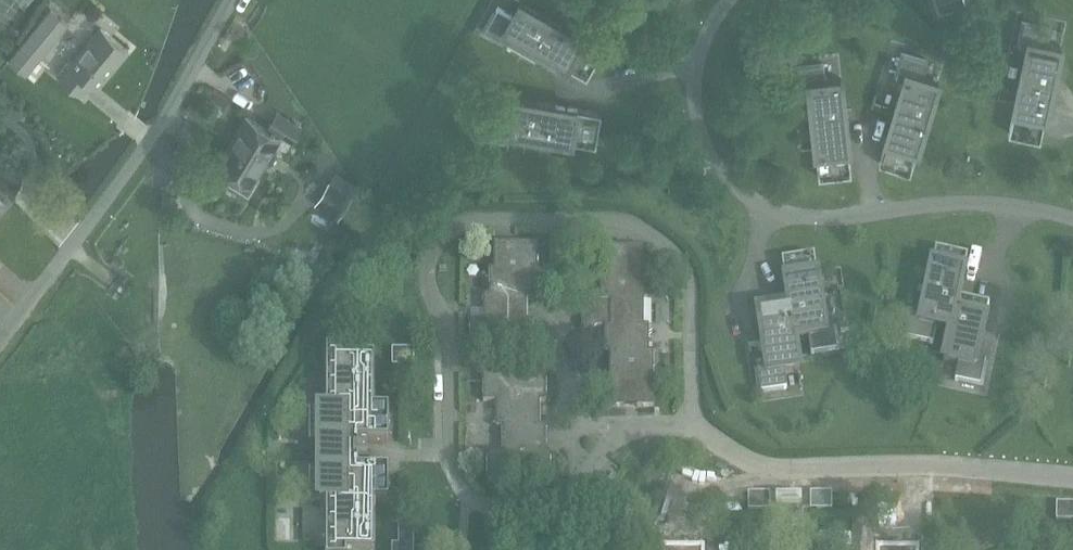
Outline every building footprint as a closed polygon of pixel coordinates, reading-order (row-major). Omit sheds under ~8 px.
[(940,11),(965,3),(964,0),(937,0),(940,11)] [(512,35),(574,71),(587,78),(603,50),(520,2),(512,15),(498,7),(485,29),(507,42),(512,35)] [(9,60),(26,74),(67,23),(50,10),(9,60)] [(1041,141),(1062,47),(1046,43),(1050,27),(1025,21),(1019,47),(1028,48),(1009,134),(1041,141)] [(82,93),(92,82),(97,85),(127,49),(101,28),(70,65),(68,63),(59,74),(82,93)] [(896,78),(904,80),(879,164),(910,173),(939,81),(924,76),(929,60),(904,53),(896,78)] [(852,174),(841,78),(826,80),(824,64),(798,66),(801,92),(810,91),(819,178),(852,174)] [(510,131),(596,146),(602,113),(506,97),(504,112),(488,110),(483,135),(509,139),(510,131)] [(300,125),(276,111),(268,124),(269,125),(267,128),(246,115),(216,163),(250,184),(279,136),(278,135),(280,131),(292,138),(300,125)] [(355,183),(336,171),(315,204),(338,219),(353,196),(349,193),(355,183)] [(162,195),(161,208),(174,209),(175,196),(162,195)] [(484,322),(470,322),(470,349),(486,349),(534,349),(533,322),(527,322),(527,297),(534,297),(534,271),(538,271),(538,244),(494,244),(494,270),(490,270),(490,296),(484,296),(484,322)] [(601,264),(601,294),(586,294),(586,314),(582,314),(582,331),(595,331),(595,327),(605,327),(605,328),(645,328),(645,264),(645,246),(628,246),(628,249),(617,249),(617,246),(601,246),(601,264)] [(936,249),(922,315),(914,313),(908,339),(933,344),(937,328),(951,331),(958,298),(959,298),(968,256),(936,249)] [(814,256),(782,260),(789,306),(790,306),(795,340),(796,340),(809,338),(812,354),(837,351),(833,325),(825,327),(814,256)] [(990,304),(959,298),(958,298),(951,331),(944,362),(959,365),(956,381),(981,386),(987,361),(978,359),(990,304)] [(790,306),(789,306),(758,311),(767,367),(758,368),(762,393),(787,389),(785,373),(800,371),(796,340),(795,340),(790,306)] [(654,352),(649,352),(649,328),(645,328),(605,328),(605,354),(610,354),(610,389),(609,389),(609,407),(626,407),(626,405),(637,405),(637,407),(654,407),(654,389),(654,352)] [(392,349),(392,367),(399,367),(399,384),(414,384),(414,349),(392,349)] [(347,350),(327,350),(327,409),(310,409),(310,441),(343,441),(358,442),(390,442),(390,408),(375,408),(375,357),(347,357),(347,350)] [(483,375),(483,403),(497,403),(496,429),(503,429),(503,453),(488,453),(488,481),(504,481),(551,481),(551,453),(547,453),(547,427),(540,427),(540,403),(547,403),(547,375),(499,375),(483,375)] [(354,460),(354,449),(358,449),(358,442),(343,441),(343,469),(358,469),(358,460),(354,460)] [(358,460),(368,460),(368,449),(358,449),(354,449),(354,460),(358,460)] [(390,503),(389,468),(358,469),(343,469),(310,469),(310,504),(325,503),(326,549),(375,549),(375,503),(390,503)] [(832,492),(817,492),(817,510),(832,510),(832,492)] [(609,503),(596,493),(586,505),(600,515),(609,503)] [(764,493),(748,493),(748,511),(764,510),(764,493)] [(629,513),(615,503),(605,514),(619,525),(629,513)] [(1072,521),(1072,503),(1057,503),(1056,521),(1072,521)] [(647,525),(633,514),(624,526),(638,537),(647,525)] [(413,527),(399,527),(399,544),(392,544),(392,549),(413,549),(413,527)]
